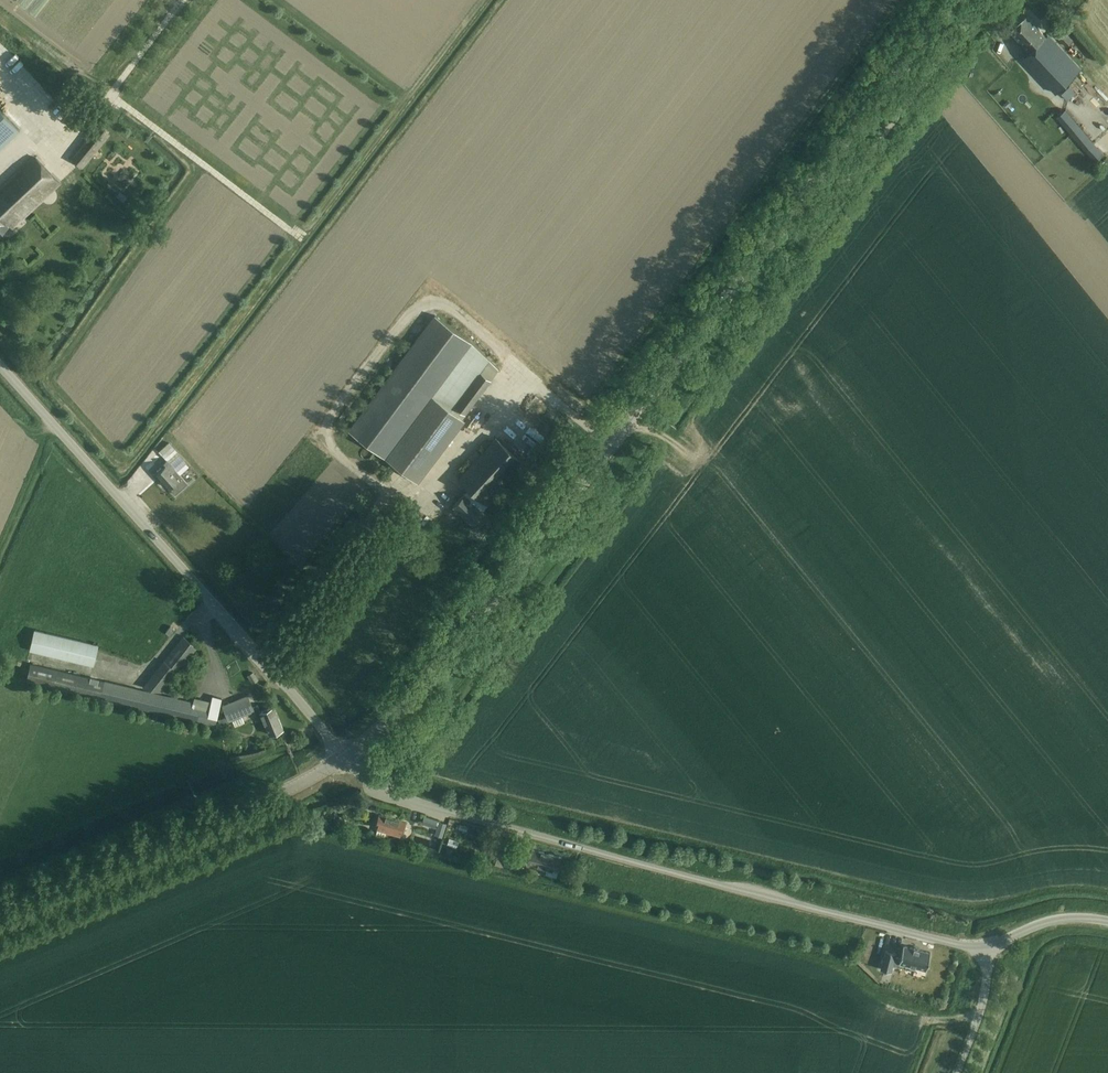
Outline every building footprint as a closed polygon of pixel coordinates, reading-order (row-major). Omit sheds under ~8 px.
[(1056,92),(1070,79),(1081,69),(1049,35),(1047,37),(1027,16),(1011,31),(1030,52),(1024,58),(1056,92)] [(1059,26),(1053,32),(1066,45),(1073,39),(1059,26)] [(1062,93),(1068,100),(1076,92),(1070,86),(1062,93)] [(19,130),(0,110),(0,148),(19,130)] [(1096,162),(1104,155),(1066,110),(1057,117),(1096,162)] [(96,127),(71,158),(82,167),(107,137),(96,127)] [(11,222),(15,224),(59,183),(35,157),(0,190),(0,232),(11,222)] [(348,431),(384,458),(418,483),(463,422),(461,420),(499,370),(478,349),(471,343),(435,316),(348,431)] [(464,494),(453,506),(473,524),(484,512),(482,510),(487,504),(488,504),(526,464),(496,437),(458,478),(469,488),(464,494)] [(157,474),(170,488),(176,494),(188,483),(174,468),(170,463),(179,455),(169,443),(159,451),(162,455),(167,460),(162,464),(164,466),(157,474)] [(170,625),(166,632),(170,635),(174,628),(171,625),(170,625)] [(35,630),(30,650),(93,665),(97,645),(35,630)] [(182,637),(148,682),(144,687),(161,692),(196,647),(182,637)] [(27,682),(211,725),(214,726),(221,698),(213,696),(212,703),(194,698),(194,701),(84,675),(83,676),(31,664),(27,682)] [(253,672),(247,675),(252,684),(258,680),(253,672)] [(226,716),(219,719),(221,724),(228,721),(232,719),(235,726),(244,723),(241,716),(254,711),(258,720),(263,718),(269,735),(283,729),(274,706),(260,712),(257,705),(252,707),(247,695),(234,701),(222,705),(226,716)] [(380,815),(376,827),(378,827),(387,830),(386,835),(393,837),(394,833),(401,835),(405,823),(380,815)] [(424,817),(422,823),(437,828),(439,822),(424,817)] [(442,837),(446,824),(439,822),(437,828),(435,834),(442,837)] [(556,877),(561,857),(531,849),(527,863),(546,868),(545,874),(556,877)] [(506,854),(503,865),(520,869),(523,858),(506,854)] [(930,952),(903,945),(900,958),(894,957),(895,952),(886,950),(881,969),(890,972),(892,965),(898,966),(899,963),(906,964),(906,966),(915,968),(916,967),(926,969),(930,952)]
